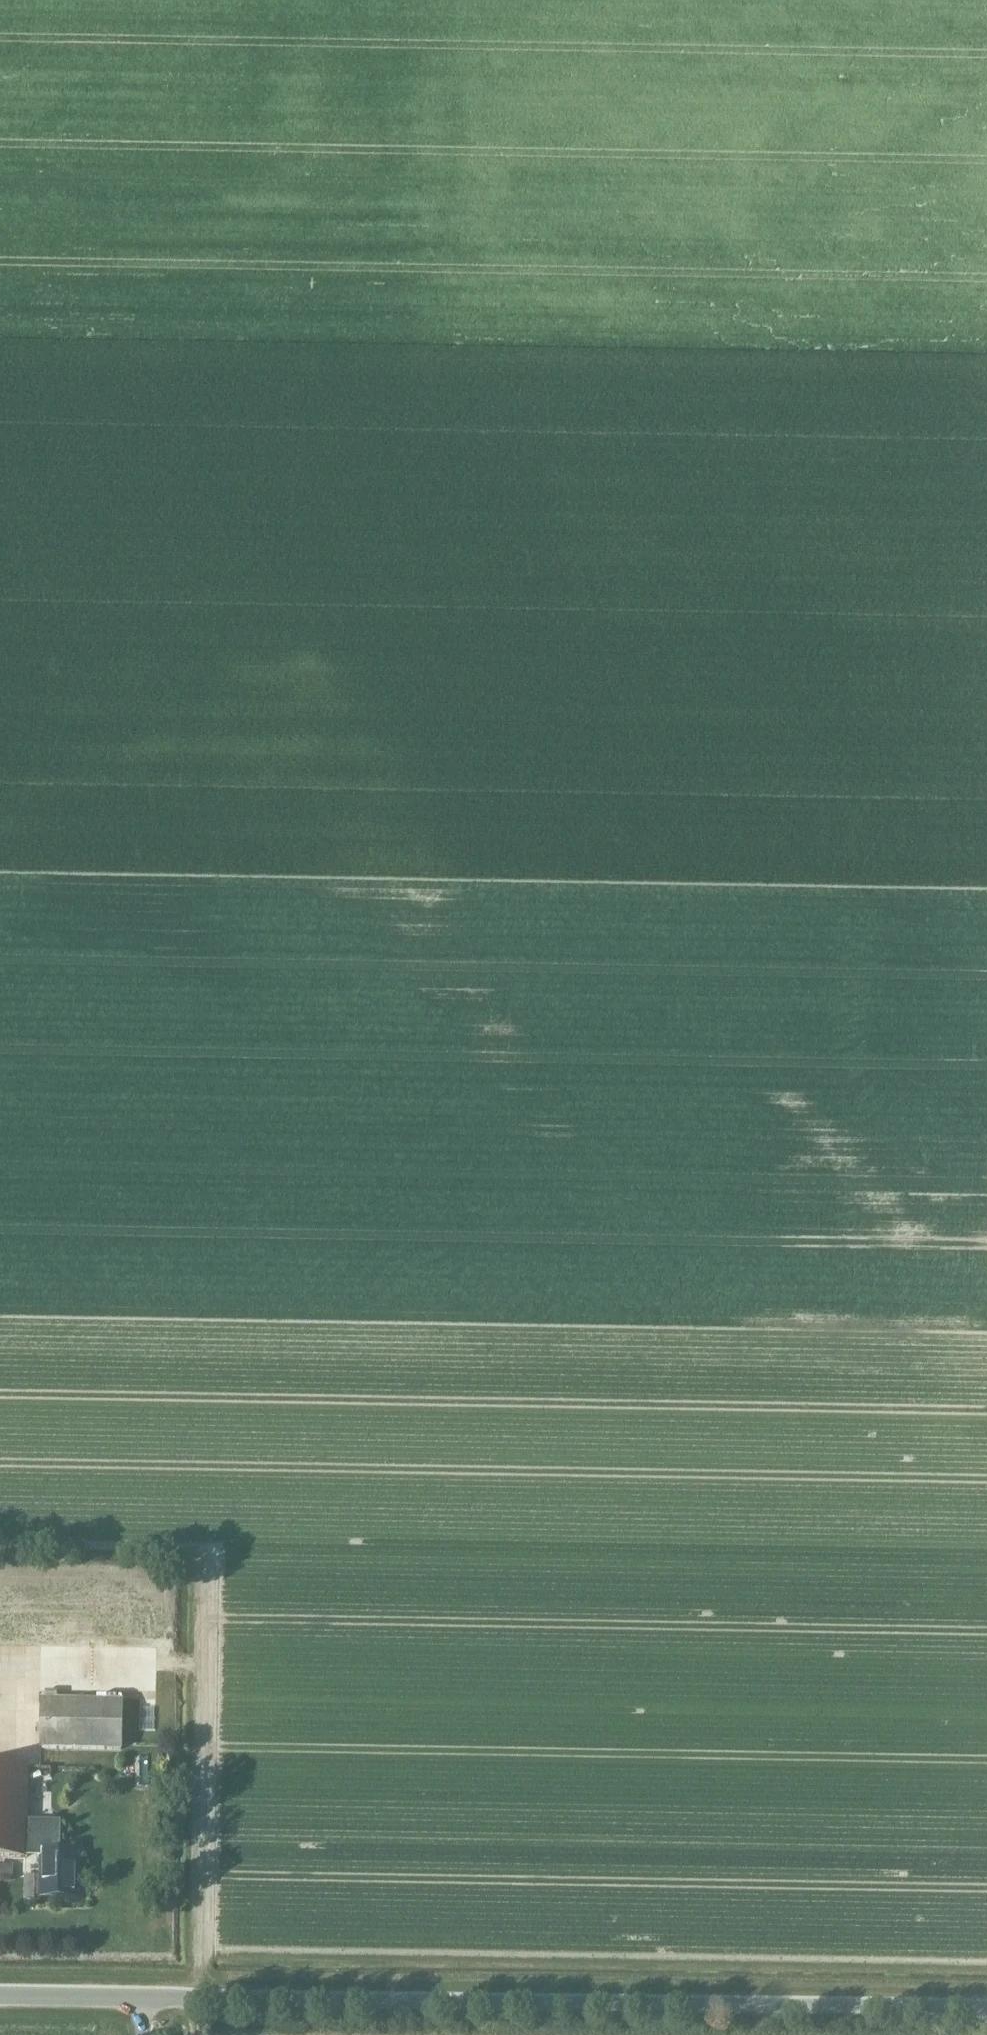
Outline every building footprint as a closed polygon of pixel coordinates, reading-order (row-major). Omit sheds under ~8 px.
[(40,1748),(121,1750),(122,1701),(41,1699),(40,1748)] [(78,1851),(59,1851),(59,1822),(27,1822),(27,1768),(0,1768),(0,1857),(27,1857),(27,1851),(41,1851),(40,1897),(77,1898),(78,1851)] [(35,1801),(36,1819),(59,1818),(59,1800),(35,1801)]
